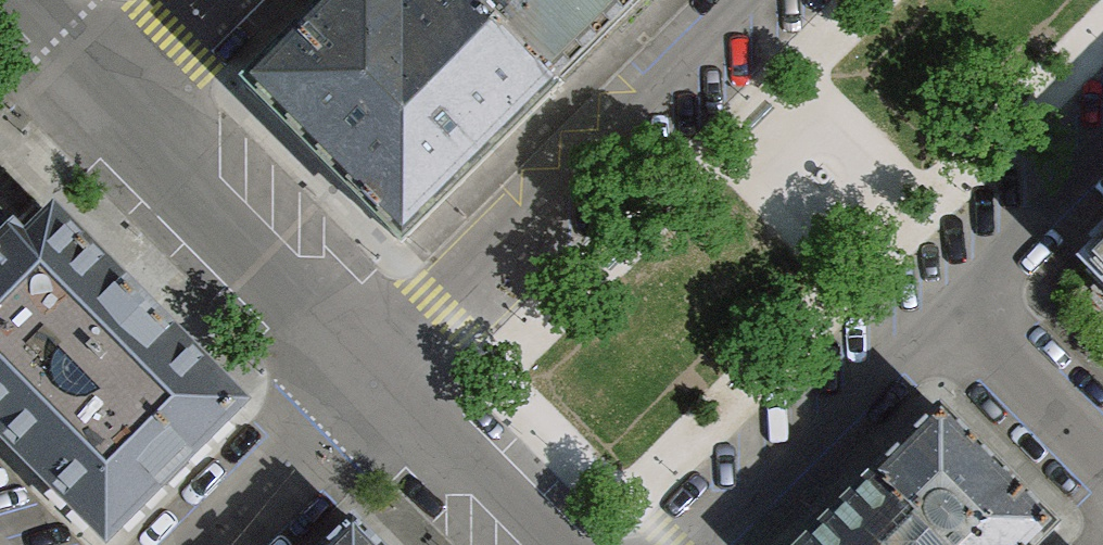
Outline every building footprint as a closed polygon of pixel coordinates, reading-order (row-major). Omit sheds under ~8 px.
[(468,0),(408,0),(403,5),(399,0),(336,0),(251,84),(403,240),(557,89),(468,0)] [(557,89),(646,0),(468,0),(557,89)] [(7,233),(21,221),(0,200),(0,240),(7,233)] [(26,249),(31,267),(0,297),(0,431),(106,536),(237,405),(54,219),(26,249)] [(7,233),(0,240),(0,297),(31,267),(26,249),(7,233)] [(1089,265),(1102,279),(1102,251),(1089,265)] [(876,479),(942,544),(1038,544),(1055,528),(941,414),(876,479)] [(808,544),(942,544),(876,479),(808,544)] [(353,523),(331,544),(375,544),(353,523)]
